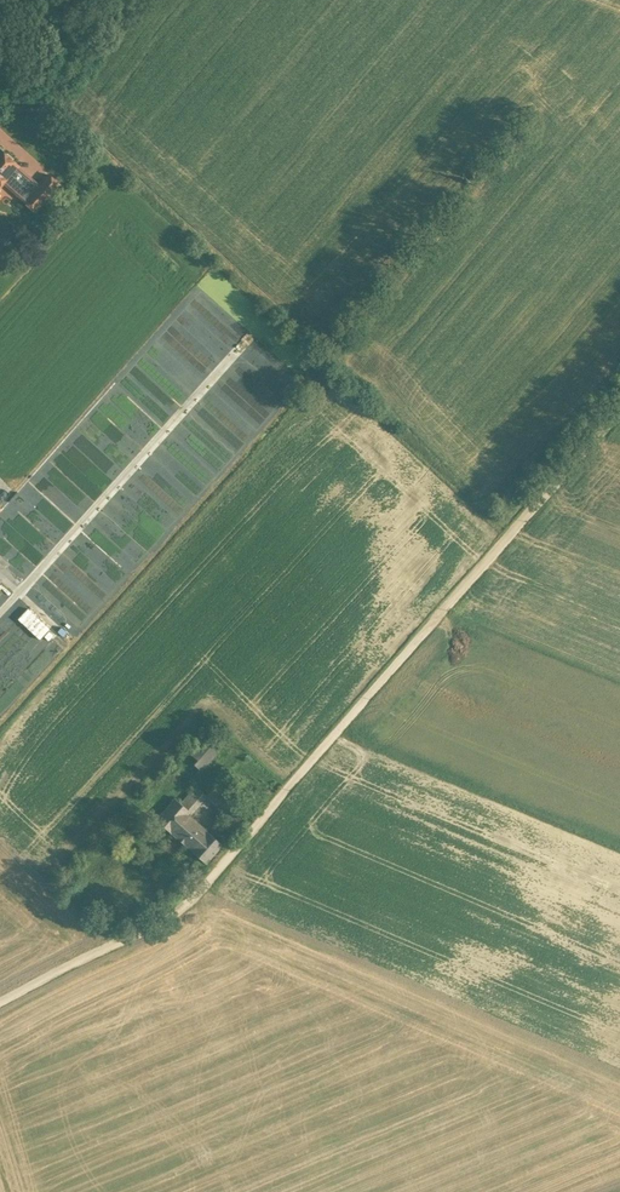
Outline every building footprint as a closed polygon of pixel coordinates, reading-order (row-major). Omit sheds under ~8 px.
[(3,182),(17,167),(18,166),(0,150),(0,186),(3,182)] [(17,167),(3,182),(24,201),(38,185),(17,167)] [(59,184),(48,174),(42,181),(53,191),(59,184)] [(24,201),(35,211),(53,191),(42,181),(24,201)] [(207,736),(191,754),(197,760),(194,764),(200,770),(216,752),(210,746),(214,742),(207,736)] [(253,809),(220,780),(206,795),(206,796),(239,825),(253,809)] [(196,786),(180,803),(190,811),(206,796),(206,795),(196,786)] [(174,798),(155,819),(171,832),(188,814),(190,811),(180,803),(174,798)] [(222,844),(188,814),(171,832),(205,863),(222,844)]
